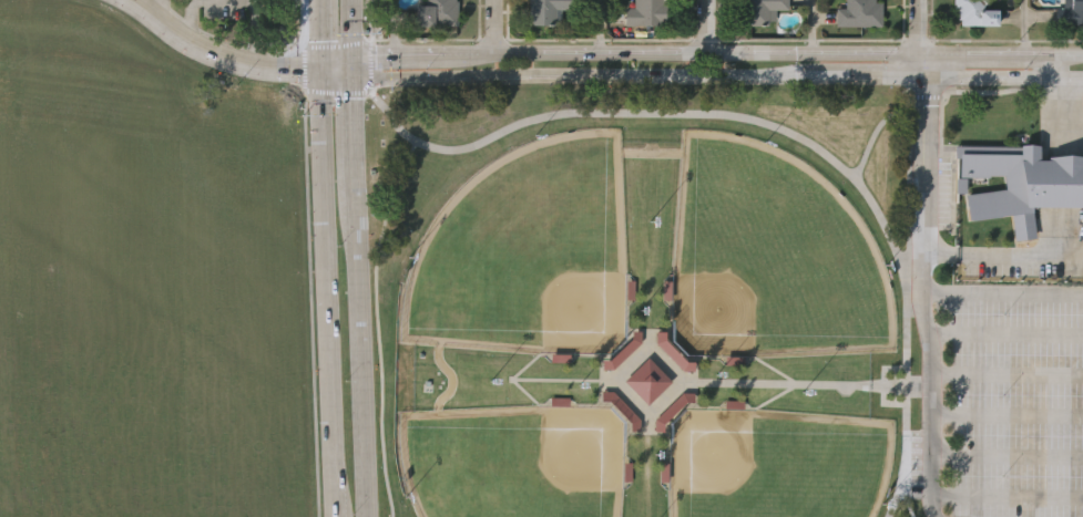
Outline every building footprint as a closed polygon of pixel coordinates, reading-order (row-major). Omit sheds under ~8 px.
[(426,6),(426,0),(454,0),(454,2),(458,2),(458,27),(416,27),(416,6),(426,6)] [(529,24),(529,0),(575,0),(575,9),(556,9),(556,24),(529,24)] [(660,0),(664,0),(663,25),(623,24),(624,8),(632,8),(632,0),(660,0)] [(742,25),(742,0),(788,0),(788,10),(769,10),(769,24),(742,25)] [(845,9),(845,0),(873,0),(873,2),(881,2),(880,27),(835,25),(836,8),(845,9)] [(953,9),(953,0),(987,0),(987,4),(979,4),(979,11),(997,10),(997,25),(959,27),(959,20),(956,20),(956,9),(953,9)] [(1063,4),(1063,0),(1082,0),(1082,23),(1058,24),(1056,4),(1063,4)] [(1060,158),(1082,159),(1082,208),(1059,208),(1031,208),(1036,239),(1014,242),(1010,216),(968,221),(964,195),(1004,189),(1003,176),(989,176),(989,178),(957,177),(957,158),(954,158),(954,146),(1039,146),(1040,161),(1048,161),(1048,157),(1060,158)] [(671,383),(647,359),(623,383),(647,407),(671,383)]
